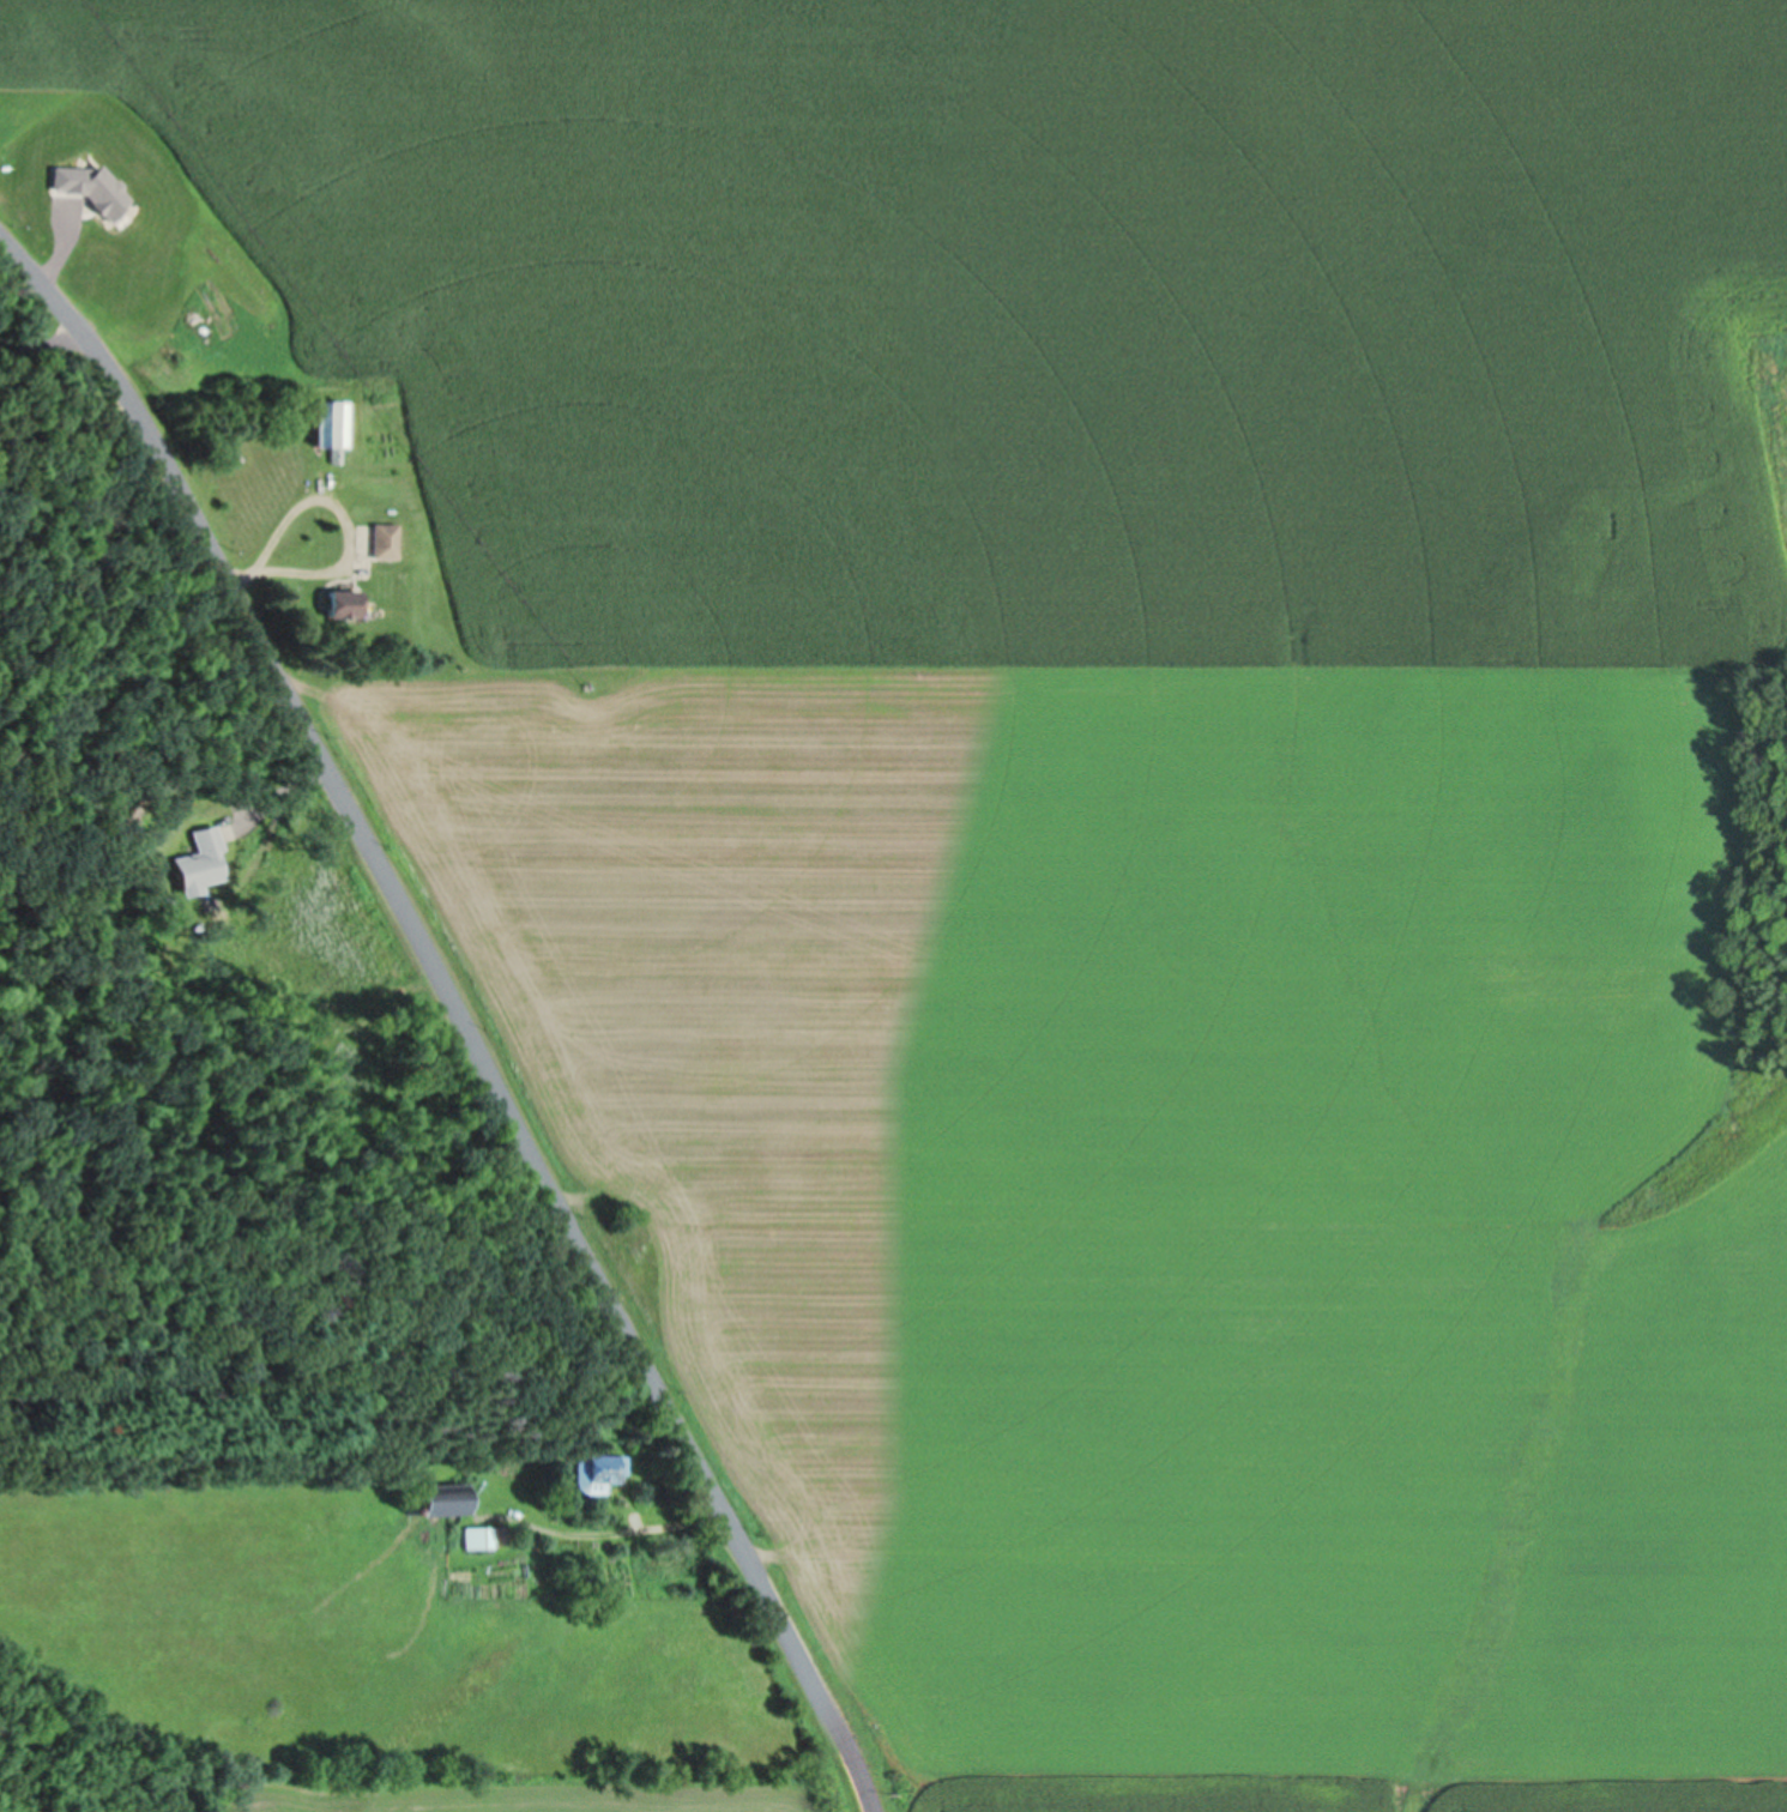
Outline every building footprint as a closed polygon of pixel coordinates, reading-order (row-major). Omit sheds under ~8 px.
[(346,402),(315,402),(315,449),(346,449),(346,402)] [(400,561),(400,525),(375,525),(375,561),(400,561)] [(331,620),(363,620),(363,591),(331,591),(331,620)] [(227,882),(217,828),(193,832),(198,855),(176,860),(184,901),(196,898),(194,888),(227,882)] [(576,1496),(605,1496),(605,1485),(623,1485),(623,1457),(576,1457),(576,1496)] [(467,1502),(422,1502),(422,1517),(467,1517),(467,1502)] [(494,1553),(494,1544),(506,1544),(506,1529),(465,1529),(465,1553),(494,1553)]
